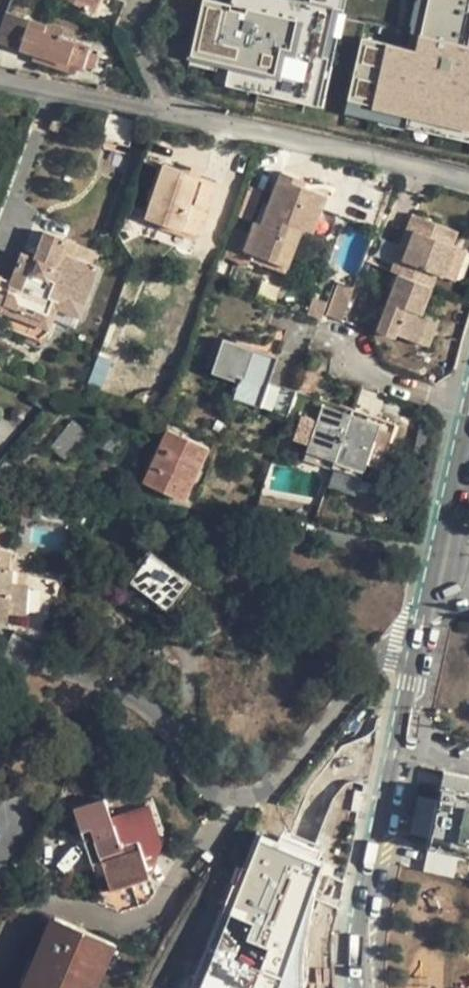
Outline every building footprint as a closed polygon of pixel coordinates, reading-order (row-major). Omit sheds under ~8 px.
[(94,11),(99,0),(71,0),(94,11)] [(311,97),(331,9),(313,4),(294,0),(229,0),(228,4),(209,0),(208,0),(201,0),(188,56),(213,62),(223,64),(220,76),(311,97)] [(220,76),(218,86),(320,109),(344,0),(343,0),(314,0),(313,4),(331,9),(311,97),(220,76)] [(344,105),(468,133),(468,0),(426,0),(417,39),(408,37),(391,33),(387,48),(359,41),(344,105)] [(408,37),(417,39),(426,0),(417,0),(408,37)] [(8,10),(0,32),(0,42),(20,48),(21,47),(36,52),(69,62),(76,40),(77,39),(41,28),(43,21),(8,10)] [(91,45),(76,40),(69,62),(77,65),(84,67),(91,45)] [(75,71),(77,65),(69,62),(36,52),(34,58),(75,71)] [(213,62),(188,56),(186,66),(211,72),(213,62)] [(342,114),(468,143),(468,133),(344,105),(342,114)] [(163,163),(146,216),(200,233),(217,180),(163,163)] [(236,230),(227,257),(249,265),(253,255),(276,264),(281,251),(295,256),(303,234),(297,232),(299,227),(314,233),(328,197),(305,188),(308,182),(284,173),(262,230),(255,228),(251,236),(236,230)] [(251,188),(239,221),(251,225),(262,192),(251,188)] [(415,231),(399,273),(432,285),(437,272),(446,275),(457,245),(453,243),(458,230),(414,212),(408,228),(415,231)] [(4,309),(7,302),(21,307),(18,313),(20,314),(15,327),(39,336),(42,328),(51,331),(56,319),(54,318),(48,316),(55,296),(67,292),(86,299),(100,264),(87,259),(97,236),(72,226),(67,239),(57,265),(52,263),(50,271),(39,267),(40,259),(37,258),(24,253),(14,281),(0,276),(0,307),(4,309)] [(392,269),(400,272),(415,231),(408,228),(392,269)] [(39,267),(50,271),(52,263),(57,265),(67,239),(46,231),(37,258),(40,259),(39,267)] [(466,248),(457,245),(446,275),(455,278),(466,248)] [(276,264),(290,269),(295,256),(281,251),(276,264)] [(432,285),(399,273),(378,329),(396,336),(397,332),(420,341),(430,314),(422,311),(432,285)] [(324,313),(341,320),(353,287),(336,281),(324,313)] [(48,316),(54,318),(58,303),(81,312),(86,299),(67,292),(55,296),(48,316)] [(300,294),(295,309),(320,317),(326,302),(300,294)] [(18,313),(21,307),(7,302),(4,309),(18,313)] [(440,317),(430,314),(420,341),(430,344),(440,317)] [(238,379),(233,395),(260,404),(267,380),(276,354),(224,337),(213,370),(238,379)] [(305,368),(295,390),(309,394),(318,370),(307,366),(305,368)] [(267,380),(260,404),(287,413),(295,390),(267,380)] [(309,394),(295,390),(287,413),(301,418),(295,436),(309,441),(307,447),(364,466),(365,461),(380,466),(395,422),(380,418),(378,424),(364,420),(366,413),(309,394)] [(380,418),(366,413),(364,420),(378,424),(380,418)] [(72,419),(52,443),(67,455),(86,430),(72,419)] [(169,427),(142,479),(184,501),(211,448),(169,427)] [(8,617),(9,610),(27,612),(29,583),(28,583),(13,581),(14,566),(6,565),(11,548),(0,545),(0,617),(8,617)] [(151,553),(131,581),(166,606),(186,578),(151,553)] [(29,569),(14,568),(13,581),(28,583),(29,569)] [(152,602),(130,587),(121,600),(142,616),(152,602)] [(78,654),(86,644),(75,636),(68,645),(78,654)] [(423,868),(429,869),(468,878),(468,776),(444,771),(423,868)] [(103,796),(73,807),(81,832),(91,829),(102,859),(107,875),(111,888),(149,876),(145,864),(149,862),(160,837),(158,834),(161,826),(150,795),(108,809),(103,796)] [(331,851),(253,828),(206,987),(291,987),(331,851)] [(102,859),(91,863),(96,879),(107,875),(102,859)] [(72,942),(79,926),(56,916),(49,933),(72,942)] [(27,987),(86,987),(107,938),(79,926),(72,942),(49,933),(27,987)] [(86,987),(98,987),(117,942),(107,938),(86,987)]
